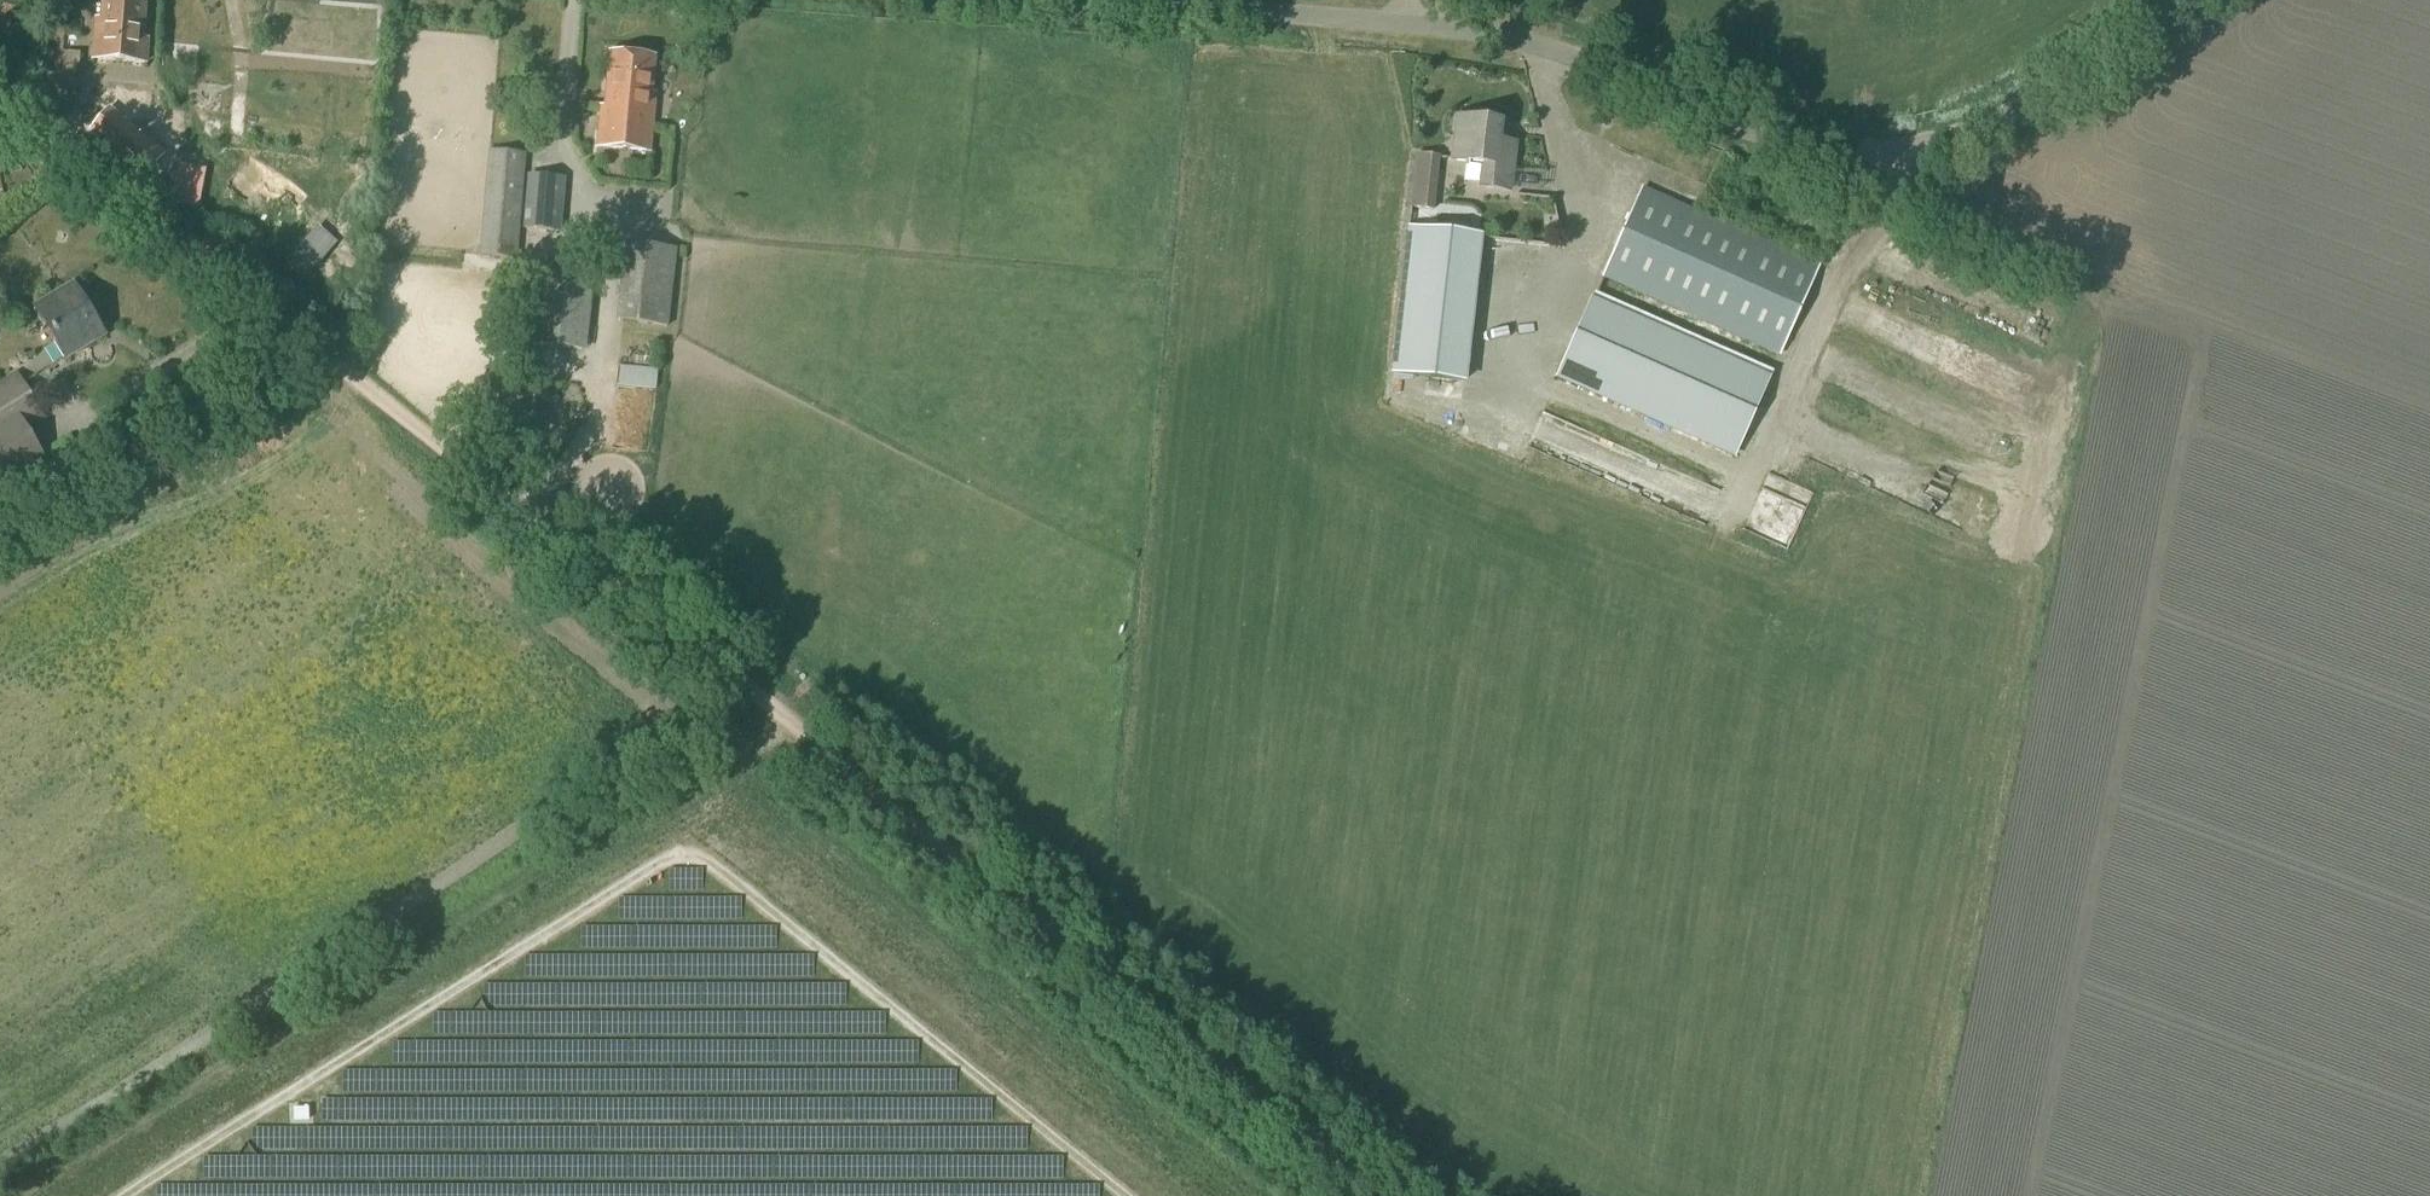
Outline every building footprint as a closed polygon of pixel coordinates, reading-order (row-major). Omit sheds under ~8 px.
[(142,41),(144,6),(104,3),(102,39),(97,38),(95,60),(144,62),(145,42),(142,41)] [(78,89),(79,54),(63,53),(64,35),(43,34),(40,88),(78,89)] [(650,152),(655,95),(650,95),(653,58),(610,54),(605,108),(600,108),(597,147),(650,152)] [(177,166),(183,116),(152,113),(154,93),(95,86),(91,122),(103,123),(102,132),(122,134),(119,160),(177,166)] [(203,132),(208,138),(215,139),(221,134),(222,126),(217,120),(209,120),(203,125),(203,132)] [(1480,187),(1481,187),(1508,190),(1514,142),(1498,140),(1499,125),(1458,120),(1453,160),(1467,162),(1483,164),(1480,187)] [(9,142),(0,142),(0,169),(9,169),(9,142)] [(1413,199),(1434,202),(1440,149),(1419,147),(1413,199)] [(517,259),(525,155),(489,152),(481,255),(517,259)] [(181,211),(209,215),(216,170),(188,166),(181,211)] [(222,166),(221,178),(246,180),(246,168),(222,166)] [(250,180),(272,183),(274,171),(252,168),(250,180)] [(561,234),(565,178),(527,175),(522,230),(561,234)] [(1780,357),(1820,266),(1642,187),(1602,278),(1780,357)] [(1477,284),(1483,236),(1406,227),(1400,275),(1477,284)] [(317,229),(297,252),(315,268),(335,244),(317,229)] [(625,244),(616,322),(668,328),(677,250),(625,244)] [(581,352),(592,271),(543,264),(532,345),(581,352)] [(65,362),(107,337),(74,283),(33,309),(65,362)] [(1735,459),(1773,373),(1592,294),(1554,379),(1735,459)] [(665,391),(665,368),(628,368),(628,391),(665,391)] [(46,460),(29,432),(46,421),(17,373),(0,383),(0,486),(46,460)]
